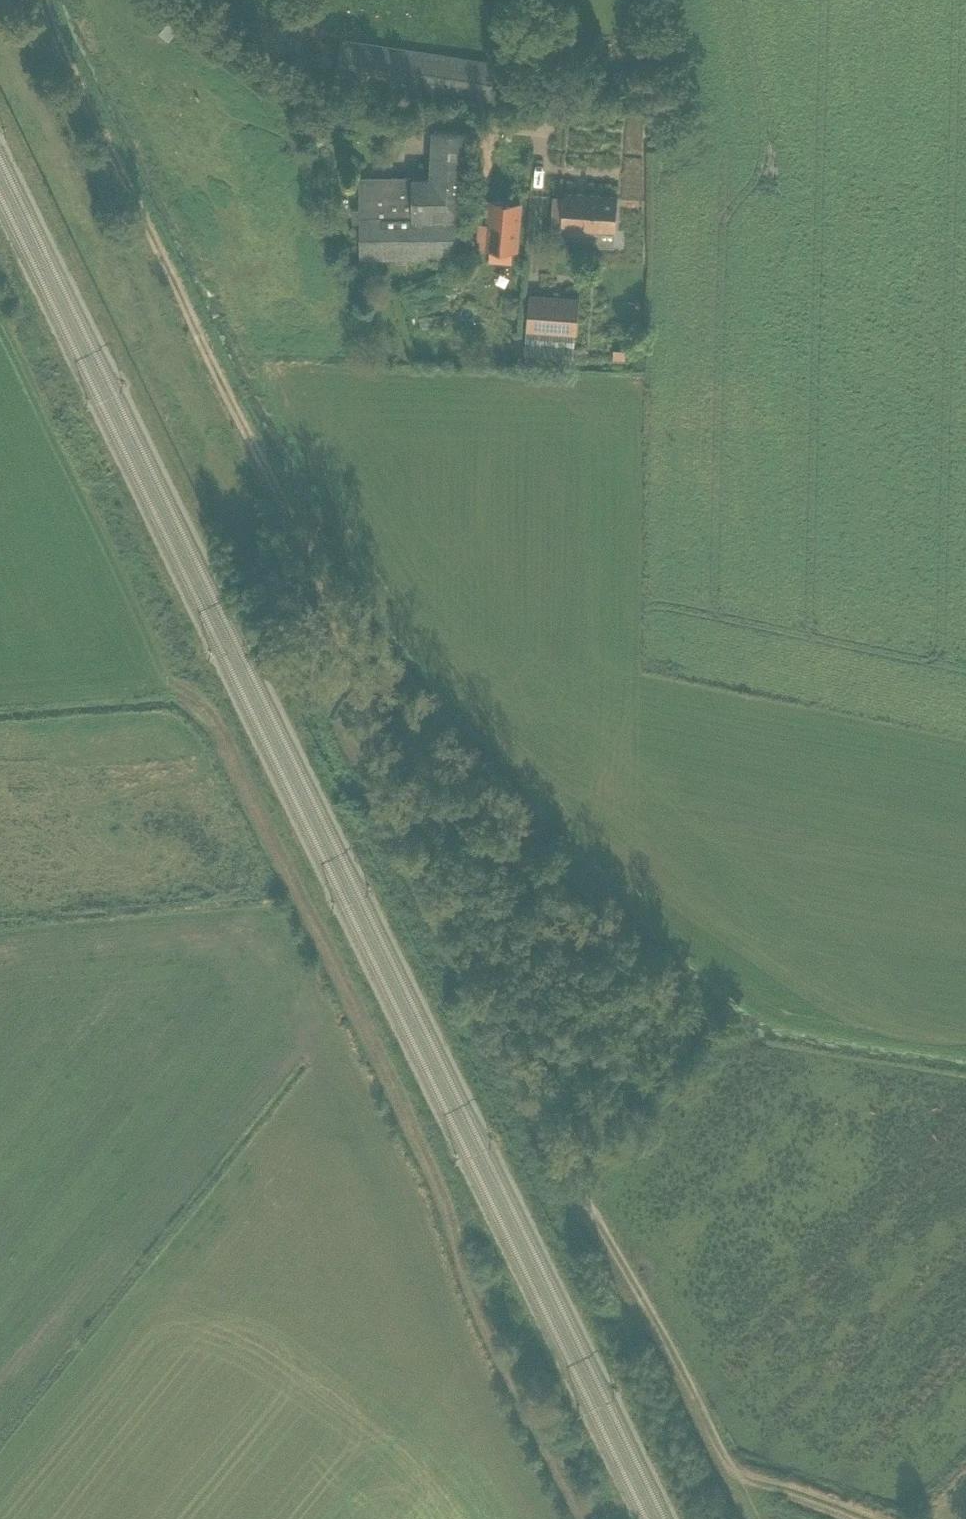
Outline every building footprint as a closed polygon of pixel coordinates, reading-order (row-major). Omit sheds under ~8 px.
[(336,77),(495,101),(501,64),(341,40),(336,77)] [(362,222),(363,257),(462,256),(469,132),(433,130),(431,177),(361,178),(361,209),(353,209),(353,223),(362,222)] [(616,230),(618,196),(564,193),(564,196),(554,195),(552,225),(573,227),(573,233),(599,234),(599,229),(616,230)] [(480,224),(478,246),(516,250),(520,204),(490,201),(488,225),(480,224)] [(577,333),(579,299),(529,295),(527,330),(577,333)] [(505,302),(504,310),(507,315),(516,316),(518,303),(505,302)]
